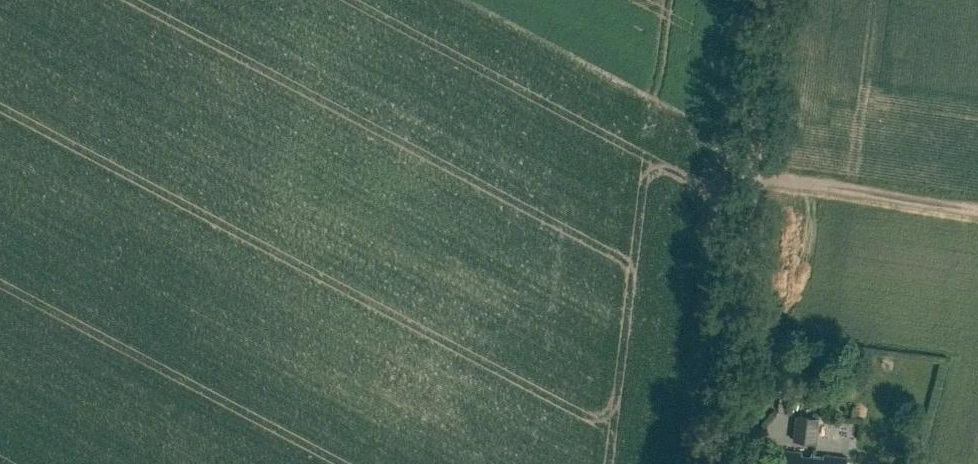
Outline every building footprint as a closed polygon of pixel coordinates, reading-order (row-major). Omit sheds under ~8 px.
[(796,414),(792,439),(817,443),(820,417),(796,414)] [(771,463),(845,463),(845,459),(773,450),(771,463)]
